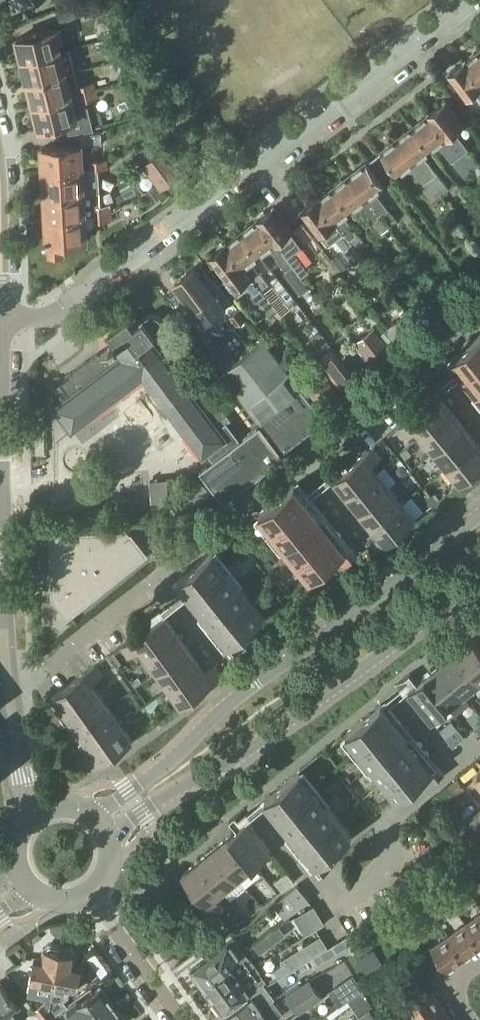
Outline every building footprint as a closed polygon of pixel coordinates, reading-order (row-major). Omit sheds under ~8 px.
[(62,21),(105,3),(104,0),(78,0),(57,9),(62,21)] [(23,60),(59,51),(56,40),(61,39),(58,28),(43,32),(43,30),(37,30),(31,32),(26,34),(26,36),(17,38),(23,60)] [(120,44),(117,35),(103,39),(105,48),(120,44)] [(26,71),(29,82),(65,73),(75,71),(69,49),(59,51),(23,60),(26,71)] [(464,62),(479,82),(479,50),(464,62)] [(464,62),(449,74),(466,97),(474,91),(479,99),(479,82),(464,62)] [(71,97),(79,94),(77,86),(79,86),(75,71),(65,73),(29,82),(28,82),(30,87),(34,105),(71,96),(71,97)] [(83,93),(96,89),(95,82),(79,86),(77,86),(79,94),(83,93)] [(83,93),(86,101),(98,98),(96,89),(83,93)] [(79,94),(71,97),(71,96),(34,105),(40,128),(67,121),(70,132),(93,129),(92,125),(86,101),(83,93),(79,94)] [(472,171),(479,165),(454,131),(462,125),(445,102),(428,114),(446,137),(472,171)] [(472,171),(446,137),(428,114),(412,126),(430,150),(438,144),(463,177),(472,171)] [(439,196),(448,189),(423,155),(430,150),(412,126),(396,139),(414,162),(439,196)] [(101,133),(80,135),(80,146),(102,144),(101,133)] [(439,196),(414,162),(396,139),(380,151),(398,175),(407,167),(432,201),(439,196)] [(140,151),(148,161),(158,154),(150,144),(140,151)] [(82,171),(82,169),(81,147),(42,148),(44,173),(82,171)] [(148,161),(144,164),(163,190),(182,175),(163,149),(158,154),(148,161)] [(93,169),(99,170),(109,169),(108,161),(108,160),(92,161),(92,162),(93,169)] [(389,227),(398,221),(375,192),(382,187),(364,164),(349,175),(367,198),(389,227)] [(100,192),(99,170),(93,169),(82,169),(82,171),(44,173),(45,196),(46,196),(84,194),(93,192),(100,192)] [(389,227),(367,198),(349,175),(334,187),(351,210),(359,204),(381,234),(389,227)] [(343,217),(351,210),(334,187),(318,199),(350,241),(357,251),(366,244),(358,234),(357,235),(343,217)] [(45,198),(46,218),(85,216),(95,215),(111,214),(111,206),(94,207),(93,192),(84,194),(46,196),(45,196),(45,198)] [(350,241),(318,199),(303,212),(329,246),(337,240),(345,251),(345,252),(356,266),(364,260),(357,251),(350,241)] [(293,231),(275,207),(267,213),(265,212),(259,216),(259,219),(258,220),(277,243),(301,277),(308,272),(294,253),(301,248),(290,233),(293,231)] [(85,216),(46,218),(48,257),(65,256),(64,241),(86,240),(91,236),(90,229),(94,225),(94,223),(111,222),(111,214),(95,215),(85,216)] [(301,277),(277,243),(258,220),(259,221),(243,232),(261,255),(269,249),(277,258),(276,259),(301,295),(309,289),(301,277)] [(251,263),(261,255),(243,232),(228,244),(227,243),(226,244),(262,290),(269,284),(260,272),(259,273),(251,263)] [(226,244),(223,243),(218,247),(218,250),(211,256),(218,266),(217,269),(222,276),(226,276),(228,278),(224,281),(237,297),(249,288),(255,295),(257,299),(262,299),(269,309),(273,306),(261,290),(262,290),(226,244)] [(230,317),(239,310),(228,296),(221,302),(207,285),(213,280),(206,271),(200,276),(194,268),(175,283),(195,308),(193,310),(199,318),(209,310),(215,318),(225,310),(230,317)] [(329,300),(326,289),(318,291),(321,302),(329,300)] [(237,326),(246,320),(239,310),(230,317),(237,326)] [(134,327),(128,319),(108,334),(114,343),(100,353),(99,352),(71,374),(71,375),(60,383),(69,394),(52,407),(72,432),(142,379),(204,457),(208,453),(213,459),(199,470),(224,503),(285,456),(260,425),(240,439),(227,422),(221,426),(216,420),(227,411),(218,399),(219,398),(192,363),(191,364),(181,352),(178,355),(162,334),(163,332),(164,331),(165,329),(166,328),(166,326),(166,325),(166,323),(165,321),(165,320),(163,318),(162,317),(161,315),(159,315),(157,314),(155,314),(153,314),(151,314),(149,315),(148,316),(134,327)] [(410,343),(421,335),(407,316),(395,324),(410,343)] [(377,369),(395,355),(375,330),(357,344),(377,369)] [(452,358),(479,393),(479,336),(452,358)] [(223,373),(236,363),(218,341),(205,351),(223,373)] [(236,363),(223,373),(260,420),(285,451),(325,419),(264,341),(236,363)] [(359,383),(340,358),(327,367),(347,392),(359,383)] [(323,408),(324,408),(339,396),(321,373),(304,386),(323,408)] [(434,390),(424,399),(428,403),(438,395),(434,390)] [(420,434),(450,410),(438,395),(428,403),(423,407),(408,419),(416,429),(420,434)] [(428,403),(424,399),(420,395),(416,398),(423,407),(428,403)] [(45,454),(44,404),(35,404),(36,454),(45,454)] [(450,410),(420,434),(433,450),(463,426),(450,410)] [(403,424),(411,434),(416,429),(408,419),(403,424)] [(405,438),(411,434),(403,424),(397,428),(405,438)] [(446,467),(476,442),(463,426),(433,450),(446,467)] [(476,442),(446,467),(459,484),(479,467),(479,447),(476,442)] [(370,450),(377,460),(383,456),(375,446),(370,450)] [(372,465),(377,460),(370,450),(364,455),(372,465)] [(376,470),(372,465),(364,455),(349,468),(344,472),(334,480),(346,495),(376,470)] [(344,472),(349,468),(341,458),(336,462),(340,467),(344,472)] [(340,467),(330,475),(334,480),(344,472),(340,467)] [(376,470),(346,495),(359,510),(389,486),(376,470)] [(149,481),(151,503),(169,501),(167,479),(149,481)] [(204,482),(177,503),(186,515),(213,494),(204,482)] [(328,564),(337,557),(347,549),(345,548),(295,485),(278,499),(259,513),(311,577),(328,564)] [(372,527),(402,502),(389,486),(359,510),(372,527)] [(437,502),(431,494),(426,498),(432,506),(437,502)] [(372,527),(378,534),(385,544),(416,519),(402,502),(372,527)] [(68,616),(146,554),(129,531),(52,535),(53,597),(68,616)] [(372,538),(380,548),(385,544),(378,534),(372,538)] [(374,552),(380,548),(372,538),(367,543),(374,552)] [(351,554),(354,558),(358,555),(350,544),(345,548),(347,549),(351,554)] [(341,562),(351,554),(347,549),(337,557),(341,562)] [(265,615),(213,551),(178,580),(229,642),(230,643),(235,640),(239,636),(265,615)] [(160,611),(150,619),(153,624),(164,616),(160,611)] [(153,624),(150,619),(147,614),(142,618),(149,627),(153,624)] [(144,654),(175,631),(164,616),(153,624),(149,627),(138,635),(133,639),(140,649),(144,654)] [(175,631),(144,654),(156,671),(187,648),(175,631)] [(234,648),(243,641),(239,636),(235,640),(230,643),(234,648)] [(129,642),(136,652),(140,649),(133,639),(129,642)] [(479,683),(479,682),(479,649),(472,639),(455,653),(479,683)] [(132,655),(136,652),(129,642),(124,645),(132,655)] [(238,652),(234,648),(230,643),(229,642),(225,646),(233,656),(238,652)] [(168,688),(200,666),(187,648),(156,671),(168,688)] [(463,696),(479,683),(455,653),(438,666),(463,696)] [(209,667),(218,679),(224,675),(215,663),(209,667)] [(212,683),(203,671),(200,666),(168,688),(181,706),(212,683)] [(423,678),(448,709),(463,696),(438,666),(423,678)] [(88,670),(96,681),(100,678),(93,667),(88,670)] [(212,683),(218,679),(209,667),(203,671),(212,683)] [(92,684),(96,681),(88,670),(84,673),(92,684)] [(95,689),(92,684),(84,673),(53,695),(63,708),(58,712),(60,714),(95,689)] [(413,687),(418,683),(410,674),(405,678),(409,682),(413,687)] [(141,682),(138,678),(132,682),(135,686),(141,682)] [(433,721),(448,709),(423,678),(418,683),(413,687),(408,691),(433,721)] [(409,682),(400,690),(404,694),(408,691),(413,687),(409,682)] [(95,689),(60,714),(64,720),(69,717),(77,728),(108,706),(95,689)] [(398,797),(416,783),(424,776),(433,769),(432,768),(381,705),(346,733),(398,797)] [(85,749),(120,723),(108,706),(77,728),(86,742),(82,745),(85,749)] [(95,753),(102,763),(133,740),(120,723),(85,749),(90,756),(95,753)] [(454,747),(465,737),(457,728),(446,737),(454,747)] [(89,757),(96,767),(102,763),(95,753),(90,756),(89,757)] [(90,771),(96,767),(89,757),(83,761),(90,771)] [(433,769),(437,773),(440,778),(445,774),(437,764),(432,768),(433,769)] [(428,780),(437,773),(433,769),(424,776),(428,780)] [(318,862),(327,855),(353,834),(301,770),(266,798),(317,861),(318,862)] [(437,773),(428,780),(432,785),(440,778),(437,773)] [(454,797),(466,787),(458,778),(446,787),(454,797)] [(466,820),(479,838),(479,810),(466,820)] [(238,821),(242,826),(247,822),(251,819),(247,813),(238,821)] [(242,826),(238,821),(234,817),(229,821),(237,830),(242,826)] [(479,839),(479,838),(466,820),(456,828),(470,846),(479,839)] [(231,835),(255,865),(271,852),(247,822),(242,826),(237,830),(231,835)] [(239,878),(255,865),(231,835),(215,848),(239,878)] [(199,861),(223,891),(239,878),(215,848),(199,861)] [(322,867),(330,860),(327,855),(318,862),(322,867)] [(322,867),(325,871),(334,864),(330,860),(322,867)] [(217,896),(223,891),(199,861),(183,874),(215,915),(225,906),(217,896)] [(325,871),(322,867),(318,862),(317,861),(312,865),(321,875),(325,871)] [(283,890),(294,881),(287,872),(275,881),(283,890)] [(462,880),(468,889),(476,884),(469,875),(462,880)] [(461,895),(468,889),(462,880),(454,885),(461,895)] [(297,885),(274,904),(284,919),(310,902),(297,885)] [(424,900),(431,910),(438,905),(431,895),(424,900)] [(257,900),(249,906),(254,913),(261,906),(257,900)] [(423,915),(431,910),(424,900),(417,906),(423,915)] [(294,918),(305,936),(325,924),(314,906),(294,918)] [(466,924),(479,944),(479,915),(466,924)] [(464,958),(479,948),(479,944),(466,924),(449,936),(464,958)] [(353,954),(360,950),(350,934),(328,948),(309,959),(314,967),(347,945),(353,954)] [(309,959),(328,948),(321,936),(281,960),(283,963),(273,970),(277,977),(309,959)] [(449,936),(431,948),(447,971),(464,958),(449,936)] [(271,945),(267,939),(265,937),(264,938),(255,945),(261,952),(271,945)] [(245,953),(234,938),(191,970),(201,984),(222,968),(245,953)] [(53,986),(61,947),(49,945),(45,948),(43,958),(34,956),(30,983),(53,986)] [(77,990),(81,965),(73,963),(74,953),(72,949),(61,947),(53,986),(54,986),(52,1000),(62,1002),(69,997),(70,989),(77,990)] [(201,984),(211,997),(240,976),(254,965),(250,960),(245,953),(222,968),(201,984)] [(223,1013),(248,994),(263,983),(266,981),(254,965),(240,976),(211,997),(223,1013)] [(310,979),(286,995),(298,1014),(323,997),(310,979)] [(348,1001),(362,991),(363,990),(355,979),(340,989),(348,1001)] [(12,1012),(19,1006),(1,983),(0,984),(0,1017),(3,1019),(18,1019),(12,1012)] [(228,1019),(248,1019),(274,1001),(273,1000),(275,999),(268,991),(263,983),(248,994),(251,997),(225,1016),(228,1019)] [(113,1004),(100,987),(76,1005),(82,1013),(73,1019),(91,1019),(113,1004)] [(441,1005),(428,989),(407,1005),(418,1019),(421,1019),(441,1005)] [(358,1016),(369,1009),(373,1007),(362,991),(348,1001),(351,1006),(358,1016)] [(248,1019),(274,1019),(283,1013),(274,1001),(248,1019)] [(351,1006),(348,1001),(326,1015),(329,1019),(330,1019),(351,1006)] [(40,1016),(50,1009),(45,1002),(34,1010),(40,1016)] [(113,1004),(91,1019),(124,1019),(113,1004)] [(441,1005),(421,1019),(452,1019),(441,1005)] [(40,1016),(43,1019),(50,1019),(55,1016),(50,1009),(40,1016)] [(358,1016),(353,1019),(376,1019),(369,1009),(358,1016)]
